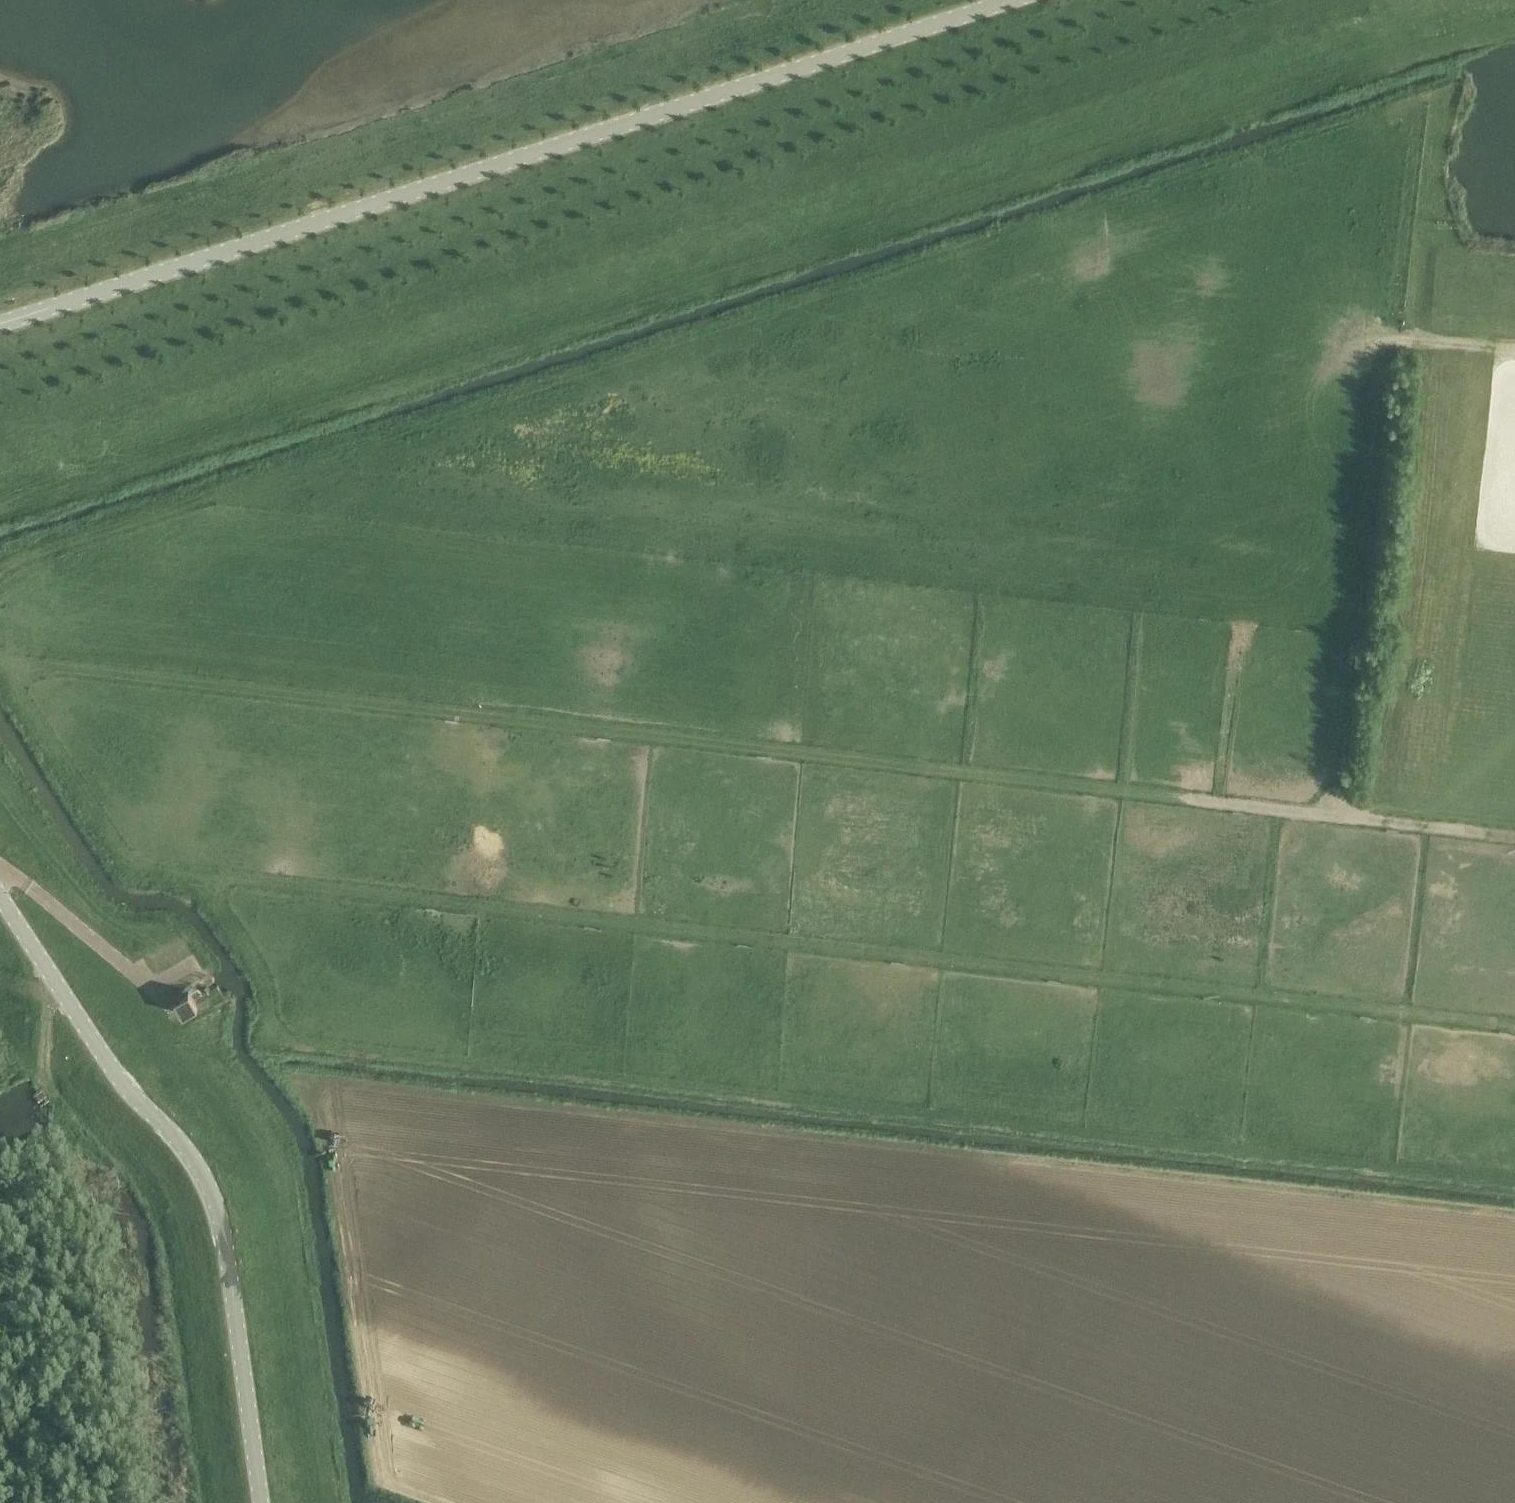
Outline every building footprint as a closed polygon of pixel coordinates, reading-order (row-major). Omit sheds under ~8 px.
[(189,991),(174,1000),(183,1015),(198,1006),(196,1002),(195,1001),(192,995),(189,991)]
